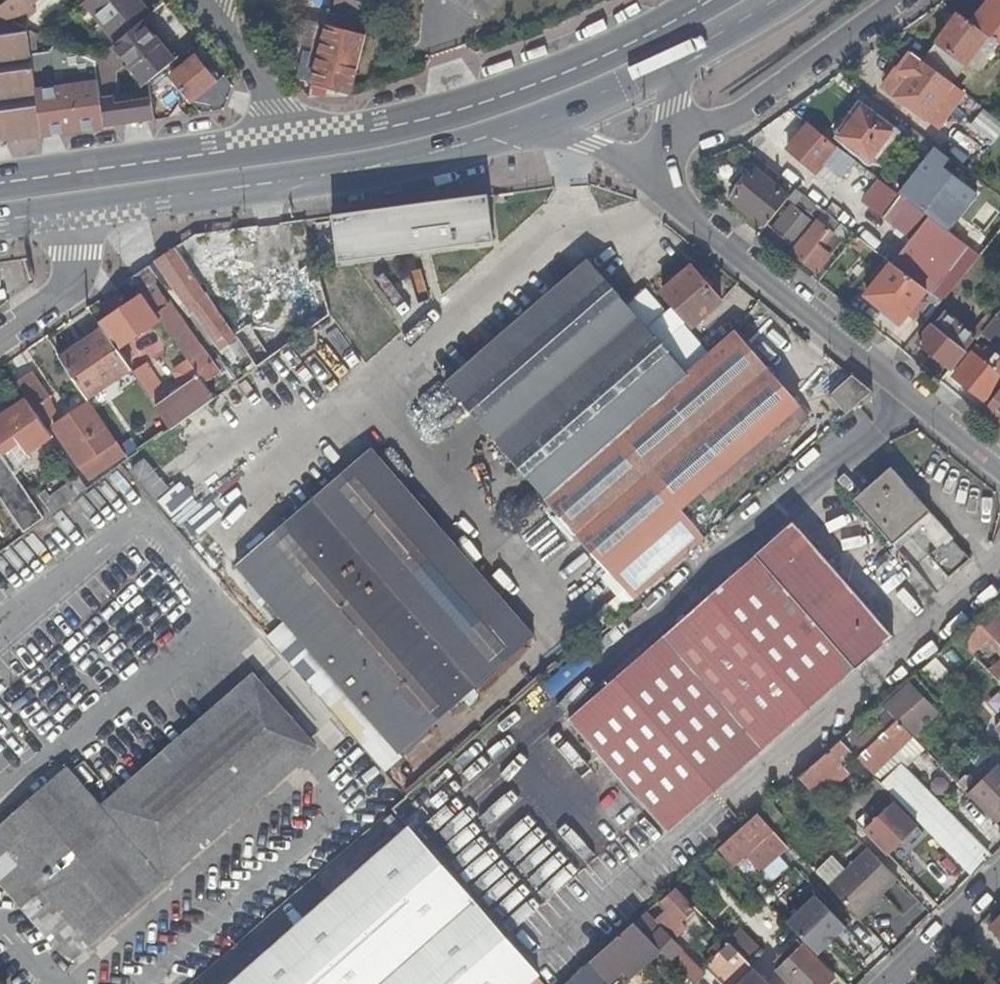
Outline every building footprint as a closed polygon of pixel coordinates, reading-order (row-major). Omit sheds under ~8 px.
[(8,22),(35,0),(7,0),(0,6),(0,18),(8,22)] [(117,41),(142,21),(147,16),(134,0),(84,0),(83,1),(117,41)] [(330,21),(366,31),(372,7),(346,0),(335,0),(330,21)] [(972,26),(988,38),(997,46),(999,48),(999,0),(993,0),(972,26)] [(961,16),(923,63),(951,85),(965,66),(988,38),(972,26),(961,16)] [(27,30),(8,22),(0,18),(0,35),(27,30)] [(147,81),(158,72),(174,59),(142,21),(117,41),(113,45),(116,48),(128,64),(144,83),(147,81)] [(303,46),(319,49),(325,29),(308,25),(303,46)] [(310,86),(350,94),(365,36),(325,26),(325,29),(319,49),(317,59),(304,56),(298,80),(311,82),(310,86)] [(31,59),(27,30),(0,35),(0,143),(43,137),(31,59)] [(57,43),(70,49),(74,40),(61,33),(57,43)] [(975,74),(997,46),(988,38),(965,66),(975,74)] [(124,67),(128,64),(116,48),(111,53),(124,67)] [(103,81),(120,67),(107,50),(90,64),(103,81)] [(170,75),(199,113),(224,110),(231,83),(223,73),(215,80),(195,55),(170,75)] [(43,137),(104,124),(97,83),(50,91),(44,57),(31,59),(43,137)] [(923,63),(915,57),(901,74),(909,81),(896,98),(925,121),(952,86),(951,85),(923,63)] [(147,81),(149,93),(165,80),(158,72),(147,81)] [(909,81),(901,74),(887,91),(896,98),(909,81)] [(893,135),(862,110),(841,137),(873,161),(884,147),(893,135)] [(841,179),(857,162),(839,148),(836,150),(808,126),(788,149),(816,174),(824,164),(841,179)] [(967,173),(980,157),(957,137),(944,153),(967,173)] [(892,154),(884,147),(873,161),(881,168),(892,154)] [(946,159),(931,148),(896,192),(946,232),(976,194),(940,166),(946,159)] [(731,201),(765,228),(789,198),(755,171),(731,201)] [(873,210),(884,218),(901,196),(896,192),(890,188),(873,210)] [(911,240),(891,265),(941,304),(979,257),(946,232),(901,196),(884,218),(911,240)] [(377,213),(384,257),(491,242),(485,198),(377,213)] [(790,207),(771,230),(792,246),(810,223),(790,207)] [(377,213),(334,219),(340,263),(384,257),(377,213)] [(828,232),(815,222),(789,253),(815,274),(828,258),(816,247),(828,232)] [(180,259),(201,289),(220,275),(210,261),(235,244),(233,233),(194,239),(175,252),(180,259)] [(227,326),(207,297),(205,299),(178,260),(180,259),(175,252),(157,264),(189,309),(192,307),(218,345),(222,342),(233,334),(227,326)] [(538,608),(575,651),(822,438),(806,421),(807,420),(733,336),(687,377),(659,344),(685,322),(691,330),(721,304),(692,270),(662,295),(673,309),(665,316),(644,292),(627,308),(588,263),(541,303),(515,274),(421,356),(519,469),(462,520),(528,596),(538,608)] [(316,264),(268,297),(275,312),(320,279),(316,264)] [(913,318),(923,326),(941,304),(891,265),(866,297),(900,324),(920,299),(925,303),(913,318)] [(320,279),(275,312),(292,345),(331,317),(320,279)] [(268,297),(227,326),(233,334),(236,339),(275,312),(268,297)] [(169,307),(157,315),(201,379),(206,386),(220,375),(193,337),(191,338),(169,307)] [(275,312),(236,339),(258,370),(292,345),(275,312)] [(943,312),(932,326),(946,337),(956,324),(943,312)] [(982,334),(994,345),(999,337),(999,312),(992,321),(982,334)] [(932,326),(918,343),(950,369),(975,339),(977,340),(982,334),(992,321),(987,316),(971,335),(956,324),(946,337),(932,326)] [(104,331),(61,360),(90,402),(133,373),(104,331)] [(233,334),(222,342),(247,378),(258,370),(236,339),(233,334)] [(953,377),(967,388),(985,403),(999,384),(999,360),(992,370),(987,365),(990,361),(981,354),(977,358),(972,354),(953,377)] [(987,365),(992,370),(999,360),(999,359),(995,355),(990,361),(987,365)] [(151,367),(136,377),(154,403),(168,393),(151,367)] [(30,376),(17,385),(29,404),(35,412),(49,402),(30,376)] [(846,417),(872,394),(851,377),(829,397),(846,417)] [(201,379),(158,409),(173,431),(216,400),(206,386),(201,379)] [(967,388),(959,398),(979,415),(988,405),(985,403),(967,388)] [(988,405),(979,415),(999,432),(999,391),(988,405)] [(0,422),(0,450),(7,461),(24,450),(27,451),(29,451),(31,450),(34,447),(40,453),(56,443),(35,412),(29,404),(24,404),(16,410),(13,415),(6,420),(5,419),(0,422)] [(126,456),(91,405),(54,431),(88,482),(126,456)] [(315,496),(235,565),(397,752),(532,635),(516,616),(505,605),(370,449),(359,458),(315,496)] [(0,450),(0,494),(28,534),(47,521),(35,504),(7,461),(0,450)] [(308,488),(315,496),(359,458),(352,450),(308,488)] [(146,462),(134,473),(171,515),(183,505),(146,462)] [(890,470),(852,503),(896,553),(909,541),(923,556),(947,535),(890,470)] [(124,476),(110,488),(125,505),(139,494),(124,476)] [(82,481),(67,491),(73,502),(88,491),(82,481)] [(73,502),(67,491),(53,500),(60,511),(73,502)] [(49,494),(35,504),(47,521),(60,511),(53,500),(49,494)] [(790,523),(753,555),(853,670),(890,638),(790,523)] [(853,670),(753,555),(737,569),(564,719),(665,834),(853,670)] [(956,560),(950,565),(959,574),(964,570),(956,560)] [(528,596),(505,605),(516,616),(538,608),(528,596)] [(970,653),(984,640),(999,656),(999,616),(992,608),(957,639),(970,653)] [(989,673),(998,681),(999,679),(999,662),(989,673)] [(318,749),(255,676),(103,806),(167,880),(318,749)] [(880,704),(888,713),(911,737),(940,712),(909,680),(880,704)] [(859,742),(850,732),(839,742),(853,756),(871,774),(903,744),(911,737),(888,713),(859,742)] [(911,737),(903,744),(912,753),(920,746),(911,737)] [(828,754),(798,778),(814,794),(829,781),(835,787),(849,773),(843,767),(853,756),(839,742),(828,754)] [(967,794),(996,824),(999,820),(999,770),(996,767),(967,794)] [(103,806),(70,768),(0,827),(0,845),(89,948),(167,880),(103,806)] [(894,769),(880,783),(970,876),(984,862),(914,790),(916,787),(906,778),(904,780),(894,769)] [(876,821),(865,832),(887,854),(917,825),(901,810),(896,816),(892,812),(885,819),(888,823),(884,828),(876,821)] [(757,814),(717,850),(732,865),(744,854),(760,871),(787,845),(757,814)] [(535,975),(409,828),(255,965),(234,983),(543,983),(535,975)] [(64,970),(89,948),(0,845),(0,894),(64,970)] [(867,850),(828,888),(856,917),(896,879),(867,850)] [(938,857),(927,868),(945,885),(956,873),(938,857)] [(658,902),(667,911),(654,924),(645,915),(634,924),(660,951),(692,983),(696,983),(704,976),(672,941),(686,929),(680,923),(693,910),(673,889),(658,902)] [(815,897),(786,924),(816,955),(845,927),(815,897)] [(990,926),(999,937),(999,917),(990,926)] [(603,975),(610,983),(623,971),(630,979),(660,951),(634,924),(633,924),(590,962),(603,975)] [(740,930),(728,942),(749,963),(761,952),(740,930)] [(721,937),(707,951),(716,961),(706,971),(719,983),(767,983),(721,937)] [(777,971),(790,983),(827,983),(833,978),(802,946),(777,971)] [(610,983),(603,975),(590,962),(565,983),(609,983),(610,983)]
